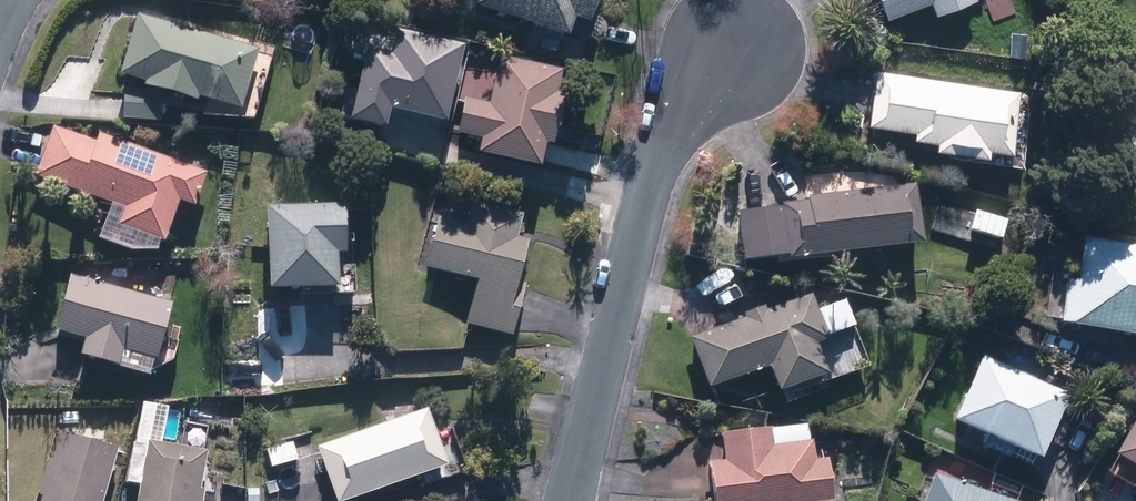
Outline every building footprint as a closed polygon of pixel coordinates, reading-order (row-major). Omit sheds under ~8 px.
[(474,10),(568,41),(574,22),(590,28),(599,0),(477,0),(474,10)] [(882,18),(926,0),(874,0),(882,18)] [(933,16),(972,0),(927,0),(933,16)] [(994,20),(1017,7),(1013,0),(983,0),(994,20)] [(274,48),(137,13),(121,78),(125,80),(120,121),(125,122),(162,124),(163,96),(204,102),(202,120),(254,126),(274,48)] [(555,94),(562,69),(500,51),(485,103),(465,97),(454,133),(478,140),(474,154),(539,173),(546,148),(551,149),(567,97),(555,94)] [(1016,88),(873,70),(866,124),(911,130),(910,137),(932,139),(931,148),(984,155),(985,149),(1008,152),(1016,88)] [(421,92),(390,87),(385,112),(417,117),(421,92)] [(96,240),(129,254),(160,254),(163,244),(179,204),(198,209),(209,172),(196,167),(198,158),(184,154),(181,163),(110,142),(112,133),(99,129),(96,140),(54,124),(50,135),(44,134),(31,178),(108,206),(96,240)] [(915,183),(732,203),(738,264),(922,244),(915,183)] [(1006,213),(941,196),(931,232),(996,250),(1006,213)] [(464,226),(433,216),(417,268),(476,284),(463,327),(512,342),(520,316),(510,312),(531,240),(519,236),(524,216),(469,202),(464,226)] [(265,205),(264,232),(268,232),(266,280),(268,281),(268,294),(335,295),(337,253),(344,253),(346,207),(265,205)] [(1078,238),(1072,279),(1044,278),(1042,321),(1135,336),(1135,244),(1078,238)] [(173,304),(68,274),(52,331),(84,340),(77,361),(151,382),(173,304)] [(868,362),(844,297),(816,307),(810,291),(762,309),(761,305),(740,313),(741,316),(685,337),(706,390),(764,368),(775,397),(868,362)] [(1068,390),(978,352),(948,423),(1038,461),(1068,390)] [(430,477),(433,486),(465,475),(449,424),(435,430),(427,409),(315,450),(332,500),(357,500),(430,477)] [(1112,453),(1135,469),(1135,413),(1112,453)] [(718,430),(720,460),(706,461),(709,500),(831,500),(828,456),(813,457),(812,440),(805,440),(804,424),(718,430)] [(52,428),(30,500),(105,500),(120,448),(52,428)] [(292,439),(264,448),(271,470),(299,461),(292,439)] [(931,466),(916,500),(1015,500),(931,466)]
